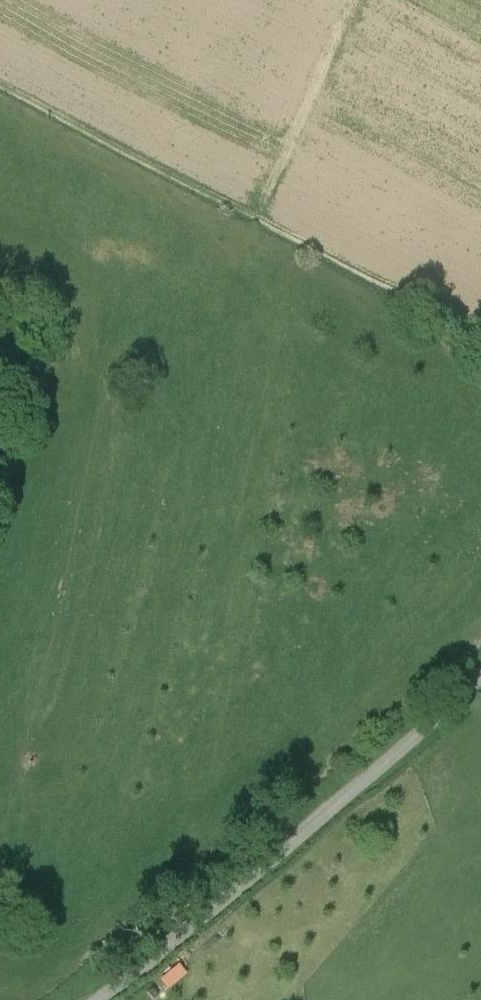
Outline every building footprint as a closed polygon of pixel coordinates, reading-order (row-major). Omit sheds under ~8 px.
[(170,987),(191,971),(182,960),(161,976),(170,987)]
